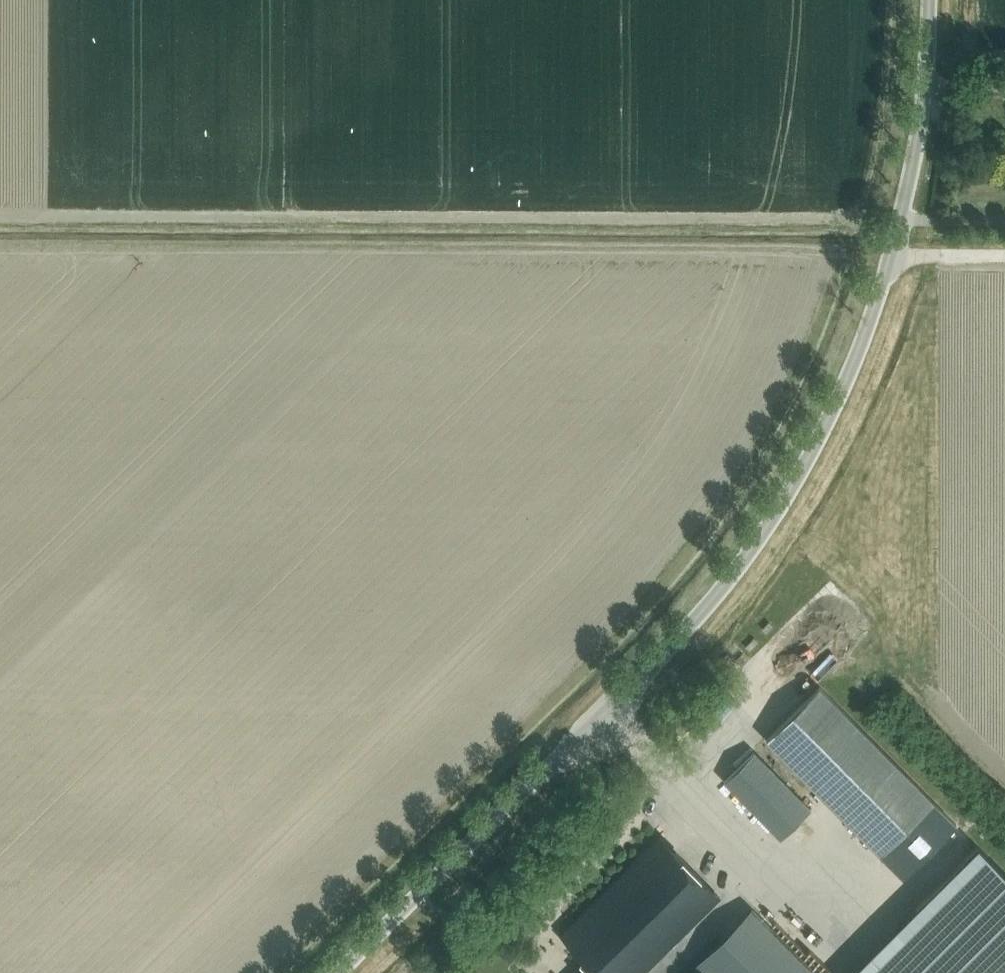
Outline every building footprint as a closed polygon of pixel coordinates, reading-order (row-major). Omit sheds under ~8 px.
[(880,854),(893,842),(934,801),(819,685),(765,738),(880,854)] [(753,751),(724,780),(780,837),(809,808),(753,751)] [(719,897),(659,835),(559,933),(589,963),(579,972),(641,972),(719,897)] [(1004,873),(905,972),(1004,972),(1004,873)] [(753,910),(696,966),(702,972),(816,972),(753,910)]
